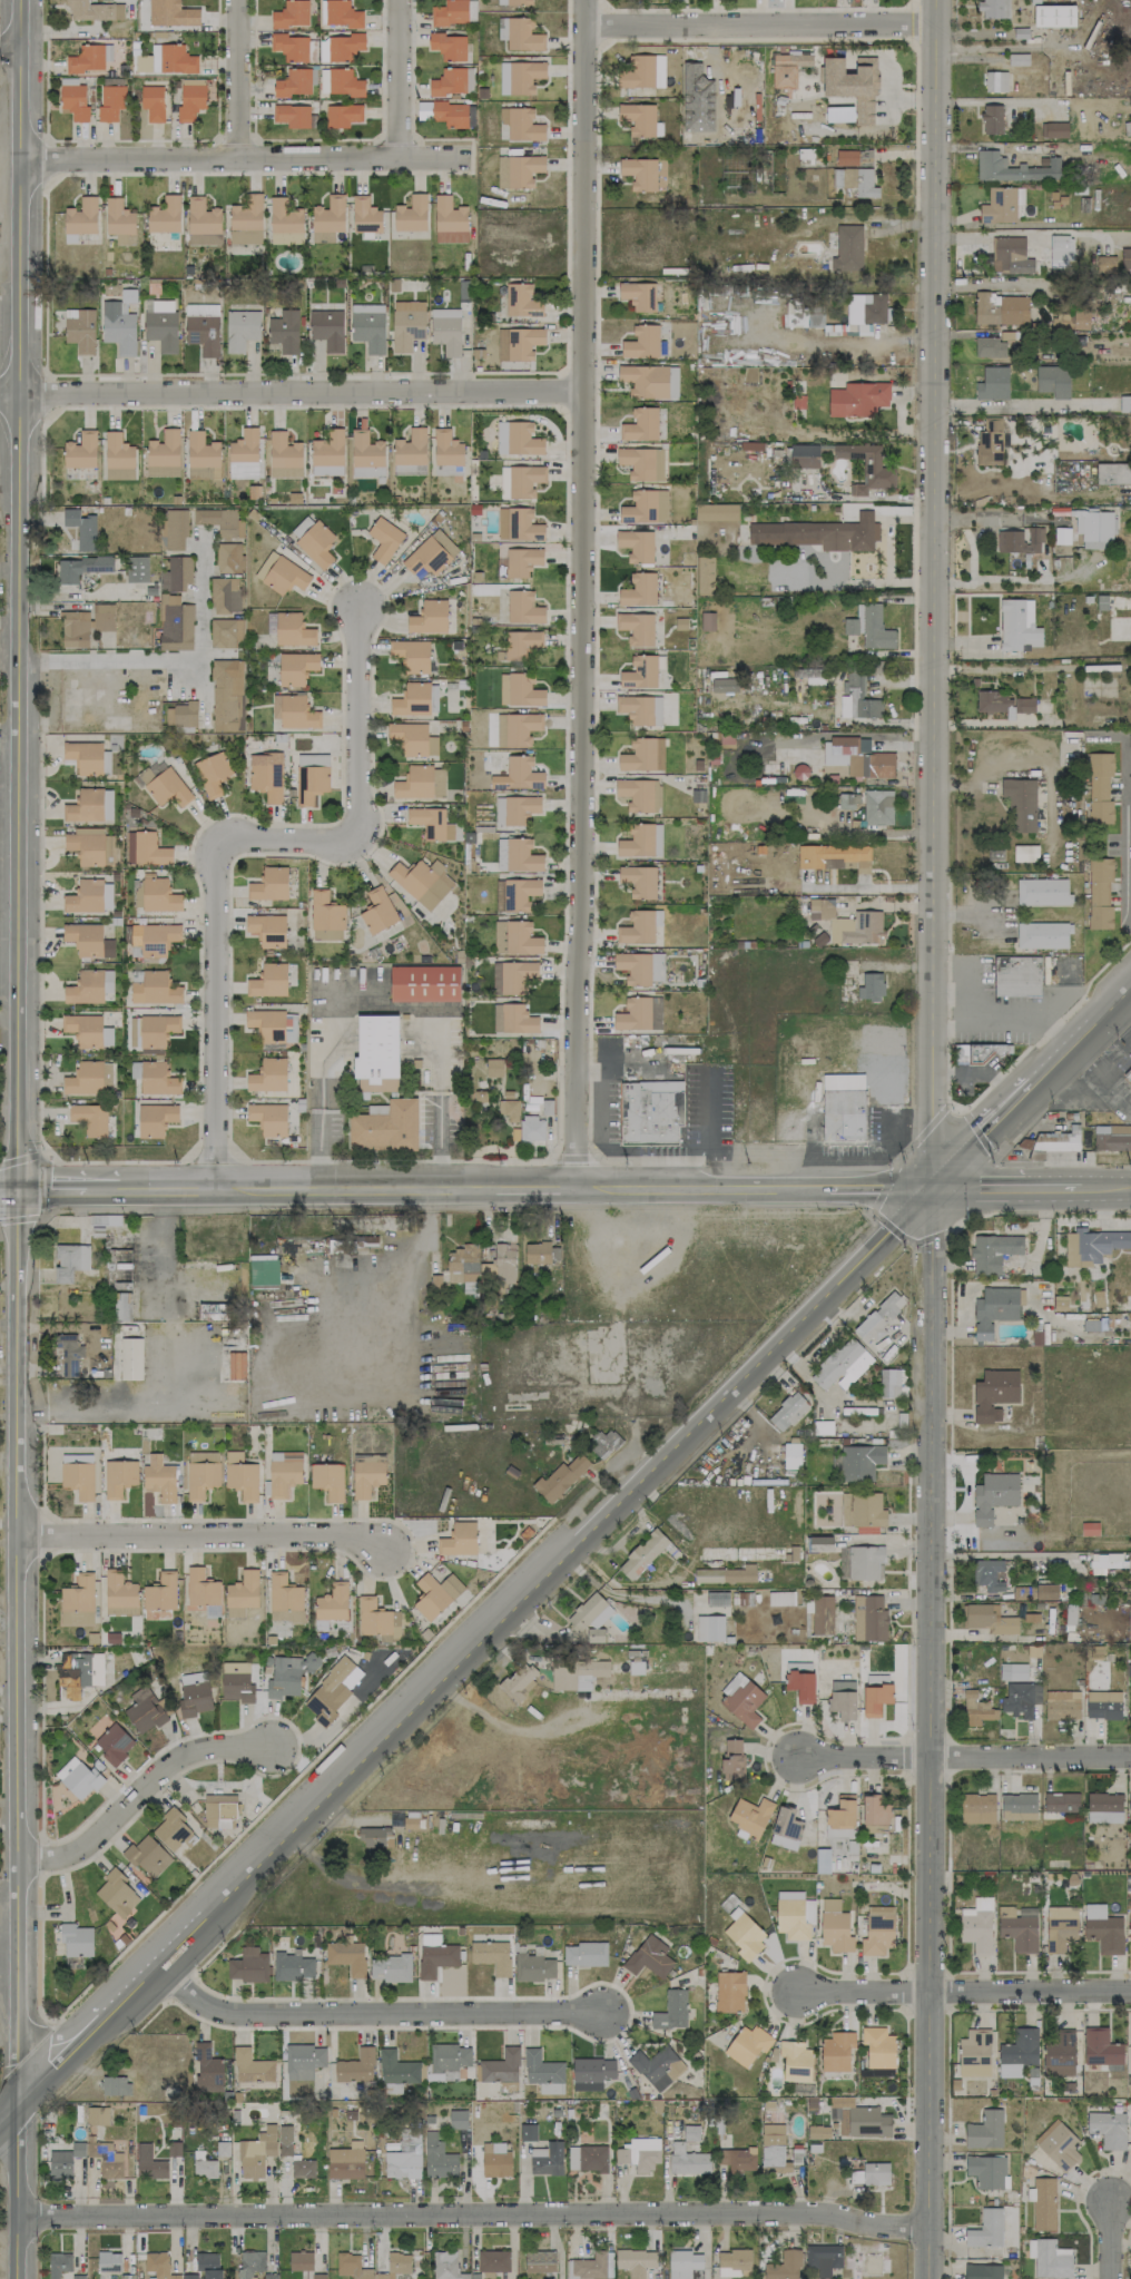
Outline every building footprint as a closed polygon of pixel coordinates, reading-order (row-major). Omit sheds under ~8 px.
[(124,4),(89,4),(89,0),(68,0),(68,20),(124,19),(124,4)] [(200,25),(200,9),(180,8),(180,0),(149,0),(149,25),(200,25)] [(309,26),(308,0),(283,0),(284,10),(271,10),(271,27),(309,26)] [(324,26),(362,26),(362,11),(350,11),(350,0),(325,0),(324,26)] [(467,0),(444,0),(444,6),(431,6),(431,24),(467,24),(467,0)] [(1009,0),(980,0),(980,18),(1009,18),(1009,0)] [(1033,27),(1074,27),(1075,5),(1033,5),(1033,27)] [(544,50),(544,34),(532,34),(532,18),(506,17),(506,50),(544,50)] [(365,34),(327,35),(328,61),(353,61),(353,50),(365,50),(365,34)] [(465,60),(466,34),(428,34),(428,50),(441,50),(441,60),(465,60)] [(308,35),(270,35),(270,50),(284,51),(284,61),(308,62),(308,35)] [(185,44),(152,43),(151,71),(198,73),(198,55),(185,55),(185,44)] [(66,70),(104,71),(104,60),(112,61),(112,44),(79,44),(79,55),(66,55),(66,70)] [(796,66),(811,66),(812,55),(772,54),(772,88),(796,89),(796,66)] [(664,86),(663,55),(629,55),(629,71),(617,71),(617,87),(664,86)] [(823,96),(855,96),(855,125),(875,125),(875,57),(854,57),(854,73),(844,73),(844,57),(823,57),(823,96)] [(499,62),(499,95),(533,94),(533,79),(546,78),(546,62),(499,62)] [(429,79),(429,94),(473,94),(473,67),(440,68),(440,79),(429,79)] [(310,68),(286,69),(286,79),(273,79),(274,97),(289,97),(289,94),(310,94),(310,68)] [(364,95),(364,79),(353,80),(353,68),(328,68),(328,96),(364,95)] [(1007,92),(1007,72),(984,71),(984,92),(1007,92)] [(86,84),(60,85),(61,112),(71,112),(71,122),(87,122),(86,84)] [(178,122),(195,123),(195,108),(205,109),(205,85),(180,84),(178,122)] [(99,121),(117,122),(117,108),(124,108),(125,86),(100,85),(99,121)] [(147,122),(164,122),(163,85),(141,86),(141,109),(147,109),(147,122)] [(468,103),(431,102),(431,121),(444,121),(444,128),(468,128),(468,103)] [(326,128),(349,127),(349,121),(363,121),(362,104),(325,105),(326,128)] [(654,104),(617,104),(618,121),(629,121),(630,136),(655,136),(654,104)] [(287,128),(309,128),(309,105),(273,105),(272,122),(287,122),(287,128)] [(1002,134),(1002,105),(982,105),(982,134),(1002,134)] [(1041,138),(1068,138),(1067,122),(1041,122),(1041,138)] [(872,165),(872,150),(835,150),(835,164),(872,165)] [(1059,180),(1059,157),(1048,157),(1048,166),(1017,166),(1017,168),(1005,168),(1005,152),(977,152),(977,180),(1059,180)] [(497,155),(497,188),(532,188),(532,172),(544,172),(544,156),(497,155)] [(655,159),(619,158),(619,175),(631,175),(631,191),(655,191),(655,159)] [(657,189),(665,189),(664,158),(656,159),(657,189)] [(879,197),(879,187),(873,187),(872,168),(833,169),(833,188),(855,187),(856,197),(879,197)] [(1016,222),(1016,204),(1023,205),(1024,187),(988,187),(988,205),(979,205),(979,222),(1016,222)] [(262,193),(246,193),(245,205),(230,205),(229,243),(261,243),(262,193)] [(426,193),(409,193),(409,206),(393,206),(394,231),(426,230),(426,193)] [(180,231),(179,194),(164,194),(164,207),(148,207),(148,232),(180,231)] [(344,194),(328,194),(327,207),(312,206),(311,231),(344,231),(344,194)] [(435,242),(467,242),(467,207),(451,207),(451,194),(434,194),(435,242)] [(368,195),(352,195),(353,232),(382,232),(381,208),(368,208),(368,195)] [(64,233),(97,233),(96,196),(80,196),(80,208),(64,209),(64,233)] [(221,244),(220,209),(204,209),(204,196),(188,196),(188,245),(221,244)] [(287,196),(270,197),(271,233),(303,232),(302,208),(287,208),(287,196)] [(116,245),(136,245),(135,210),(122,211),(122,197),(105,197),(106,234),(116,234),(116,245)] [(862,270),(861,225),(836,225),(836,257),(830,257),(830,270),(862,270)] [(312,242),(334,242),(334,232),(312,232),(312,242)] [(271,244),(303,243),(303,233),(270,234),(271,244)] [(1072,235),(1050,235),(1049,267),(1071,268),(1072,235)] [(993,273),(1034,272),(1033,258),(1025,258),(1024,236),(992,237),(993,273)] [(1130,269),(1130,248),(1121,248),(1121,269),(1130,269)] [(1116,256),(1095,256),(1095,272),(1116,272),(1116,256)] [(505,316),(542,316),(542,299),(532,299),(532,284),(505,283),(505,316)] [(654,283),(618,283),(618,299),(631,298),(631,312),(654,312),(654,283)] [(1028,296),(998,296),(998,291),(975,291),(974,324),(1028,325),(1028,296)] [(885,293),(846,294),(847,323),(891,322),(891,308),(886,308),(885,293)] [(176,353),(176,300),(144,300),(145,340),(159,339),(159,354),(176,353)] [(410,352),(411,338),(425,338),(425,301),(392,301),(391,352),(410,352)] [(784,327),(823,327),(824,302),(785,302),(784,327)] [(218,304),(185,305),(185,343),(200,343),(200,358),(218,357),(218,304)] [(384,355),(384,304),(350,305),(351,341),(366,341),(366,355),(384,355)] [(94,309),(76,309),(76,318),(64,318),(64,343),(76,342),(76,355),(95,354),(94,309)] [(268,343),(280,342),(280,355),(298,354),(297,309),(280,310),(280,318),(268,318),(268,343)] [(430,309),(430,343),(443,343),(443,357),(460,357),(459,309),(430,309)] [(343,310),(309,310),(310,339),(324,339),(324,353),(343,353),(343,310)] [(226,353),(244,353),(244,340),(259,340),(260,311),(227,311),(226,353)] [(1090,313),(1051,312),(1050,329),(1089,331),(1090,313)] [(102,342),(116,342),(116,357),(136,356),(135,313),(102,313),(102,342)] [(621,341),(620,358),(658,358),(658,325),(634,324),(633,341),(621,341)] [(545,329),(497,328),(497,361),(532,361),(532,345),(545,345),(545,329)] [(1005,358),(1006,339),(975,338),(975,357),(1005,358)] [(677,398),(677,366),(618,365),(617,381),(630,381),(630,398),(677,398)] [(975,399),(1008,399),(1008,366),(982,366),(982,382),(975,382),(975,399)] [(1036,392),(1052,392),(1052,399),(1069,399),(1069,366),(1036,366),(1036,392)] [(889,383),(843,382),(843,389),(828,389),(828,416),(875,417),(875,405),(889,406),(889,383)] [(1119,396),(1119,413),(1130,413),(1130,396),(1119,396)] [(658,408),(632,407),(632,423),(620,423),(619,439),(657,440),(658,408)] [(1001,465),(1002,417),(984,417),(983,431),(977,431),(976,465),(1001,465)] [(544,454),(544,438),(531,438),(531,422),(497,421),(496,454),(544,454)] [(229,478),(258,478),(257,427),(241,427),(241,440),(229,440),(229,478)] [(426,464),(425,427),(408,427),(409,440),(393,440),(393,465),(426,464)] [(179,428),(163,428),(162,441),(146,441),(146,476),(179,476),(179,428)] [(343,428),(327,429),(327,440),(311,440),(311,475),(344,475),(343,428)] [(464,441),(450,441),(450,428),(434,428),(433,465),(463,466),(464,441)] [(96,467),(95,429),(79,430),(80,442),(63,442),(63,468),(96,467)] [(384,477),(384,441),(368,441),(368,429),(352,429),(351,477),(384,477)] [(203,430),(187,430),(188,479),(220,478),(219,442),(204,443),(203,430)] [(302,477),(302,442),(286,443),(286,430),(269,431),(270,478),(302,477)] [(105,431),(106,479),(135,479),(134,444),(121,444),(121,431),(105,431)] [(863,458),(863,484),(849,484),(849,496),(866,496),(866,489),(895,488),(895,468),(881,469),(881,444),(832,444),(832,458),(863,458)] [(819,468),(819,446),(790,446),(790,468),(819,468)] [(663,448),(616,448),(616,464),(629,464),(629,481),(663,481),(663,448)] [(1130,484),(1130,463),(1096,463),(1096,484),(1130,484)] [(500,467),(501,499),(533,498),(533,483),(546,482),(546,466),(500,467)] [(667,490),(631,490),(631,506),(619,506),(619,522),(667,522),(667,490)] [(695,519),(738,520),(738,504),(695,503),(695,519)] [(498,507),(497,539),(544,540),(544,524),(532,523),(532,508),(498,507)] [(95,551),(96,516),(79,516),(79,509),(63,509),(63,526),(77,526),(77,551),(95,551)] [(164,550),(187,549),(185,509),(163,510),(164,550)] [(193,525),(218,524),(218,538),(243,537),(242,519),(237,519),(237,509),(193,510),(193,525)] [(873,551),(873,541),(878,541),(878,522),(872,522),(872,510),(857,510),(857,523),(748,522),(748,544),(820,544),(820,551),(873,551)] [(1082,549),(1113,549),(1114,511),(1073,511),(1073,534),(1082,534),(1082,549)] [(289,532),(296,539),(312,522),(306,515),(289,532)] [(385,566),(404,532),(377,516),(366,534),(379,541),(370,557),(385,566)] [(294,542),(321,571),(334,559),(323,548),(335,537),(318,519),(294,542)] [(435,576),(459,549),(434,527),(401,564),(411,573),(420,563),(435,576)] [(1042,527),(1026,527),(1026,531),(997,530),(996,552),(1042,553),(1042,527)] [(628,564),(653,563),(652,531),(615,532),(616,547),(627,547),(628,564)] [(242,543),(216,543),(216,569),(243,569),(242,543)] [(529,578),(529,565),(543,565),(543,548),(505,549),(506,578),(529,578)] [(254,576),(260,580),(277,555),(271,550),(254,576)] [(312,576),(278,555),(261,583),(283,596),(290,584),(302,591),(312,576)] [(191,584),(191,556),(168,556),(168,571),(160,570),(160,590),(185,591),(185,584),(191,584)] [(113,569),(113,557),(56,559),(57,584),(77,584),(77,573),(97,572),(97,570),(113,569)] [(877,570),(848,570),(848,578),(877,578),(877,570)] [(618,605),(655,605),(655,573),(631,573),(630,589),(618,589),(618,605)] [(239,577),(211,578),(212,613),(240,612),(239,577)] [(507,622),(544,623),(544,607),(533,607),(533,590),(508,590),(507,622)] [(406,632),(446,632),(447,600),(421,599),(421,615),(406,615),(406,632)] [(1033,599),(1000,599),(999,651),(1022,651),(1022,646),(1041,647),(1042,628),(1032,628),(1033,599)] [(895,648),(895,629),(881,630),(880,603),(862,604),(863,649),(895,648)] [(62,647),(89,647),(89,630),(114,630),(114,604),(91,604),(91,611),(62,611),(62,647)] [(316,645),(316,628),(301,628),(301,612),(276,612),(276,645),(316,645)] [(701,630),(714,631),(714,612),(701,612),(701,630)] [(267,613),(267,634),(275,634),(274,613),(267,613)] [(653,614),(616,613),(615,629),(628,630),(627,646),(653,646),(653,614)] [(843,634),(859,634),(859,618),(843,618),(843,634)] [(243,619),(210,619),(211,646),(243,646),(243,619)] [(542,631),(506,631),(505,660),(530,660),(530,648),(542,648),(542,631)] [(429,641),(389,640),(388,656),(403,657),(403,673),(428,674),(429,641)] [(279,654),(279,687),(305,686),(305,670),(319,670),(319,653),(279,654)] [(656,655),(631,655),(631,671),(619,671),(619,688),(656,688),(656,655)] [(212,731),(237,732),(237,718),(242,719),(243,661),(213,660),(212,731)] [(545,706),(545,689),(533,689),(532,673),(507,673),(508,706),(545,706)] [(881,699),(863,699),(864,674),(843,673),(843,695),(840,695),(840,717),(881,718),(881,699)] [(738,678),(711,679),(711,692),(738,692),(738,678)] [(429,715),(430,682),(403,682),(403,698),(390,698),(390,714),(429,715)] [(1006,692),(977,691),(977,711),(1006,712),(1006,692)] [(321,727),(320,711),(305,711),(304,694),(272,695),(272,719),(280,719),(280,728),(321,727)] [(661,696),(615,697),(615,712),(629,712),(629,725),(661,725),(661,696)] [(1014,713),(1035,712),(1034,698),(1014,698),(1014,713)] [(197,703),(165,704),(166,726),(197,726),(197,703)] [(497,714),(496,747),(530,747),(530,730),(543,730),(543,715),(497,714)] [(387,741),(402,740),(402,757),(437,756),(437,736),(428,737),(427,722),(387,723),(387,741)] [(663,737),(630,738),(631,754),(618,754),(618,771),(663,770),(663,737)] [(847,776),(892,777),(893,753),(869,753),(869,738),(823,737),(823,765),(847,766),(847,776)] [(63,759),(74,759),(75,776),(103,775),(103,760),(103,742),(63,743),(63,759)] [(193,762),(208,800),(223,794),(218,781),(233,775),(223,750),(193,762)] [(265,804),(282,804),(282,754),(249,753),(249,791),(265,791),(265,804)] [(1113,753),(1089,753),(1089,823),(1113,823),(1113,801),(1108,801),(1108,775),(1113,775),(1113,753)] [(490,789),(544,788),(544,772),(532,772),(532,755),(506,756),(507,775),(489,775),(490,789)] [(169,768),(164,759),(134,777),(139,785),(169,768)] [(393,781),(392,797),(444,798),(445,769),(433,769),(433,765),(406,765),(405,781),(393,781)] [(181,807),(194,797),(169,766),(143,786),(158,806),(172,795),(181,807)] [(329,793),(329,766),(296,766),(297,806),(313,806),(313,793),(329,793)] [(660,780),(615,779),(615,796),(628,796),(627,812),(659,812),(660,780)] [(1035,832),(1035,779),(1001,779),(1001,796),(1011,796),(1011,832),(1035,832)] [(63,820),(111,821),(112,789),(78,788),(78,804),(63,804),(63,820)] [(863,825),(893,824),(892,790),(863,791),(863,825)] [(839,810),(857,810),(857,794),(839,793),(839,810)] [(541,797),(494,797),(494,824),(527,825),(527,813),(540,813),(541,797)] [(454,840),(454,824),(444,823),(445,809),(407,808),(406,824),(424,825),(424,839),(454,840)] [(616,840),(616,857),(662,856),(661,823),(631,824),(631,839),(616,840)] [(112,835),(103,835),(103,828),(84,828),(84,834),(64,834),(64,853),(78,852),(78,866),(113,865),(112,835)] [(172,848),(155,848),(156,831),(135,831),(134,864),(172,864),(172,848)] [(505,870),(543,871),(543,855),(530,854),(531,838),(506,838),(505,870)] [(797,846),(798,869),(856,868),(856,874),(870,873),(869,844),(797,846)] [(1038,861),(1038,845),(1014,845),(1014,862),(1038,861)] [(385,874),(429,912),(454,883),(441,872),(445,868),(435,859),(428,867),(417,858),(407,870),(397,861),(385,874)] [(288,866),(261,866),(261,883),(247,882),(247,899),(287,900),(288,866)] [(656,867),(618,867),(618,883),(631,883),(630,899),(655,899),(656,867)] [(169,878),(154,877),(154,873),(143,872),(141,910),(182,911),(182,894),(168,894),(169,878)] [(1017,906),(1068,905),(1067,878),(1016,879),(1017,906)] [(495,911),(528,911),(528,896),(541,896),(541,880),(495,879),(495,911)] [(63,895),(63,911),(112,910),(112,880),(78,880),(78,895),(63,895)] [(364,892),(372,907),(359,913),(368,935),(398,921),(381,884),(364,892)] [(344,940),(344,904),(327,904),(328,889),(312,889),(311,939),(344,940)] [(809,919),(829,919),(829,943),(883,943),(883,911),(853,911),(853,918),(834,918),(834,899),(809,899),(809,919)] [(662,910),(629,910),(628,926),(616,926),(616,942),(654,943),(654,924),(661,924),(662,910)] [(285,915),(245,915),(245,935),(259,934),(259,948),(285,948),(285,915)] [(504,953),(504,921),(494,921),(494,953),(504,953)] [(505,953),(542,953),(542,937),(531,937),(531,921),(506,921),(505,953)] [(1067,948),(1067,923),(1017,922),(1017,948),(1067,948)] [(102,924),(62,924),(63,941),(77,941),(77,957),(102,957),(102,924)] [(166,957),(166,941),(181,941),(181,924),(130,925),(131,945),(140,945),(141,958),(166,957)] [(626,986),(651,986),(651,981),(663,981),(663,953),(614,953),(614,970),(626,970),(626,986)] [(994,996),(1040,997),(1041,957),(995,956),(994,996)] [(492,995),(525,994),(525,978),(538,978),(538,962),(492,962),(492,995)] [(246,979),(246,995),(286,996),(287,963),(261,963),(261,979),(246,979)] [(460,1001),(460,966),(390,967),(390,1002),(460,1001)] [(103,1002),(103,970),(78,970),(78,986),(63,986),(64,1003),(103,1002)] [(130,1002),(182,1003),(183,987),(167,986),(167,970),(142,970),(142,982),(131,981),(130,1002)] [(882,973),(862,973),(862,986),(857,986),(857,1000),(883,1000),(882,973)] [(661,1029),(661,997),(626,997),(626,1013),(613,1013),(613,1029),(661,1029)] [(525,1003),(502,1003),(502,1032),(538,1032),(538,1016),(525,1016),(525,1003)] [(493,1032),(501,1032),(501,1004),(493,1004),(493,1032)] [(285,1010),(245,1011),(245,1026),(259,1026),(260,1043),(296,1042),(296,1014),(285,1014),(285,1010)] [(397,1091),(397,1014),(358,1015),(358,1057),(353,1057),(353,1078),(360,1078),(360,1091),(397,1091)] [(101,1015),(61,1016),(62,1032),(77,1032),(77,1048),(102,1048),(101,1015)] [(141,1048),(165,1048),(165,1032),(181,1032),(181,1015),(140,1016),(141,1048)] [(112,1028),(102,1027),(102,1045),(112,1045),(112,1028)] [(1011,1044),(956,1044),(956,1061),(968,1061),(968,1064),(982,1064),(982,1053),(1011,1053),(1011,1044)] [(287,1057),(260,1057),(260,1074),(246,1073),(246,1090),(286,1091),(287,1057)] [(486,1077),(503,1077),(503,1058),(485,1059),(486,1077)] [(102,1094),(103,1061),(76,1060),(76,1077),(62,1077),(62,1093),(102,1094)] [(180,1094),(180,1077),(167,1077),(167,1061),(141,1060),(140,1094),(180,1094)] [(103,1087),(111,1087),(112,1063),(103,1063),(103,1087)] [(864,1074),(822,1074),(823,1145),(865,1144),(864,1074)] [(683,1091),(638,1091),(638,1082),(619,1082),(619,1143),(678,1143),(678,1126),(683,1126),(683,1091)] [(416,1098),(417,1149),(387,1150),(387,1148),(347,1148),(347,1113),(365,1113),(365,1104),(386,1104),(386,1098),(416,1098)] [(519,1100),(498,1100),(498,1114),(508,1114),(508,1122),(519,1122),(519,1100)] [(68,1121),(85,1121),(85,1137),(106,1137),(107,1105),(69,1104),(68,1121)] [(286,1104),(247,1104),(246,1121),(261,1121),(261,1137),(286,1137),(286,1104)] [(178,1105),(139,1105),(138,1137),(164,1138),(164,1121),(178,1122),(178,1105)] [(520,1117),(519,1143),(532,1144),(532,1140),(544,1140),(545,1117),(520,1117)] [(1069,1132),(1034,1133),(1035,1151),(1079,1150),(1079,1124),(1069,1124),(1069,1132)] [(1094,1125),(1093,1150),(1130,1151),(1130,1126),(1094,1125)] [(1130,1248),(1130,1232),(1086,1232),(1086,1227),(1074,1227),(1074,1232),(1065,1232),(1065,1265),(1101,1265),(1101,1255),(1109,1255),(1109,1248),(1130,1248)] [(1023,1255),(1023,1236),(972,1235),(972,1275),(1001,1276),(1001,1254),(1023,1255)] [(559,1263),(559,1247),(550,1248),(550,1242),(524,1243),(525,1264),(559,1263)] [(478,1243),(461,1243),(462,1250),(447,1250),(447,1282),(479,1282),(478,1243)] [(493,1282),(515,1283),(516,1250),(505,1250),(505,1243),(495,1243),(493,1282)] [(89,1270),(89,1245),(56,1244),(55,1283),(73,1283),(74,1270),(89,1270)] [(131,1249),(114,1249),(114,1260),(105,1261),(105,1282),(111,1282),(111,1288),(132,1288),(131,1249)] [(250,1259),(249,1269),(265,1270),(265,1260),(250,1259)] [(1019,1320),(1019,1305),(1024,1305),(1024,1288),(982,1287),(982,1299),(974,1299),(973,1340),(991,1341),(991,1320),(1019,1320)] [(852,1335),(885,1361),(898,1345),(878,1329),(887,1317),(890,1319),(906,1300),(891,1288),(852,1335)] [(131,1321),(131,1293),(113,1292),(113,1321),(131,1321)] [(1053,1311),(1066,1311),(1067,1296),(1053,1296),(1053,1311)] [(80,1378),(82,1345),(78,1345),(78,1335),(56,1334),(55,1349),(62,1349),(61,1377),(80,1378)] [(874,1360),(849,1335),(808,1377),(824,1392),(834,1381),(843,1390),(874,1360)] [(120,1379),(141,1379),(142,1338),(121,1338),(120,1379)] [(899,1398),(899,1369),(880,1369),(879,1398),(899,1398)] [(1018,1370),(982,1370),(982,1381),(974,1381),(974,1423),(1001,1423),(1001,1404),(1018,1404),(1018,1370)] [(782,1434),(809,1406),(794,1391),(767,1419),(782,1434)] [(603,1436),(598,1430),(585,1442),(601,1460),(622,1441),(611,1429),(603,1436)] [(800,1469),(800,1443),(784,1443),(783,1468),(800,1469)] [(842,1446),(841,1481),(873,1481),(874,1463),(885,1464),(886,1446),(842,1446)] [(257,1464),(242,1463),(242,1451),(225,1451),(225,1488),(240,1488),(240,1502),(257,1502),(257,1464)] [(219,1488),(220,1452),(187,1452),(187,1501),(203,1501),(204,1487),(219,1488)] [(302,1452),(270,1452),(269,1498),(286,1499),(286,1484),(301,1484),(302,1452)] [(560,1460),(533,1488),(550,1504),(590,1463),(579,1452),(566,1466),(560,1460)] [(161,1453),(148,1453),(148,1465),(142,1465),(143,1490),(158,1490),(158,1503),(176,1503),(175,1465),(162,1465),(161,1453)] [(384,1454),(352,1456),(353,1499),(369,1499),(369,1486),(386,1485),(384,1454)] [(138,1485),(137,1460),(105,1461),(105,1500),(122,1500),(122,1485),(138,1485)] [(93,1463),(60,1463),(61,1487),(77,1487),(77,1501),(94,1501),(93,1463)] [(343,1464),(310,1464),(310,1489),(326,1489),(326,1502),(343,1502),(343,1464)] [(973,1485),(974,1527),(992,1527),(991,1506),(1018,1506),(1018,1473),(982,1474),(982,1484),(973,1485)] [(880,1492),(841,1493),(841,1527),(886,1526),(886,1509),(881,1509),(880,1492)] [(437,1555),(476,1554),(476,1521),(450,1522),(450,1538),(437,1538),(437,1555)] [(1098,1534),(1098,1522),(1081,1523),(1081,1535),(1098,1534)] [(629,1580),(670,1543),(657,1529),(616,1566),(629,1580)] [(832,1536),(808,1537),(808,1552),(833,1551),(832,1536)] [(848,1580),(880,1579),(880,1562),(885,1562),(884,1546),(848,1547),(848,1580)] [(1123,1554),(1090,1553),(1090,1574),(1104,1574),(1104,1567),(1123,1567),(1123,1554)] [(1003,1560),(973,1560),(974,1585),(985,1585),(985,1592),(1004,1592),(1004,1581),(995,1581),(995,1571),(1003,1571),(1003,1560)] [(755,1564),(743,1564),(743,1569),(694,1569),(694,1582),(755,1583),(755,1564)] [(220,1617),(220,1581),(204,1581),(204,1566),(186,1566),(187,1609),(204,1608),(205,1617),(220,1617)] [(106,1568),(105,1615),(138,1615),(138,1582),(121,1582),(121,1568),(106,1568)] [(244,1617),(243,1607),(258,1607),(257,1569),(241,1569),(241,1582),(225,1583),(226,1617),(244,1617)] [(176,1571),(159,1570),(159,1586),(143,1586),(143,1609),(175,1609),(176,1571)] [(270,1622),(303,1621),(303,1585),(286,1585),(286,1571),(270,1571),(270,1622)] [(61,1587),(60,1625),(93,1625),(94,1572),(76,1572),(76,1588),(61,1587)] [(450,1573),(438,1584),(426,1572),(414,1583),(424,1594),(412,1605),(428,1622),(465,1589),(450,1573)] [(347,1620),(347,1581),(331,1581),(330,1597),(314,1596),(314,1619),(347,1620)] [(1036,1600),(1058,1599),(1058,1584),(1036,1584),(1036,1600)] [(1035,1586),(1013,1587),(1013,1599),(1035,1599),(1035,1586)] [(580,1632),(587,1625),(592,1631),(613,1610),(594,1591),(566,1618),(580,1632)] [(769,1605),(794,1605),(794,1591),(769,1592),(769,1605)] [(727,1605),(727,1592),(706,1592),(707,1606),(727,1605)] [(399,1611),(375,1611),(375,1595),(358,1595),(359,1635),(379,1635),(379,1641),(400,1641),(399,1611)] [(813,1595),(812,1634),(832,1635),(833,1596),(813,1595)] [(853,1641),(885,1641),(885,1595),(853,1595),(853,1641)] [(1017,1616),(998,1617),(998,1603),(962,1604),(963,1628),(988,1627),(988,1634),(1018,1634),(1017,1616)] [(723,1615),(696,1616),(696,1641),(724,1641),(723,1615)] [(79,1699),(79,1686),(90,1686),(89,1653),(59,1653),(59,1686),(64,1686),(65,1700),(79,1699)] [(103,1685),(102,1653),(90,1653),(91,1685),(103,1685)] [(267,1680),(266,1696),(299,1698),(300,1657),(272,1656),(272,1680),(267,1680)] [(355,1666),(344,1656),(301,1704),(324,1725),(352,1693),(340,1683),(355,1666)] [(539,1674),(522,1660),(498,1688),(516,1702),(539,1674)] [(552,1690),(575,1690),(575,1676),(609,1676),(609,1661),(552,1662),(552,1690)] [(1027,1664),(999,1663),(999,1680),(1027,1681),(1027,1664)] [(254,1703),(254,1683),(250,1683),(249,1669),(221,1670),(222,1699),(240,1698),(240,1703),(254,1703)] [(766,1696),(737,1671),(720,1691),(726,1695),(719,1703),(750,1730),(760,1718),(752,1712),(766,1696)] [(784,1690),(797,1690),(797,1702),(815,1701),(814,1672),(784,1673),(784,1690)] [(576,1687),(590,1688),(591,1676),(576,1676),(576,1687)] [(212,1709),(208,1681),(180,1684),(182,1698),(178,1698),(180,1718),(195,1717),(195,1712),(212,1709)] [(854,1681),(829,1681),(829,1711),(838,1711),(839,1720),(856,1720),(854,1681)] [(894,1684),(863,1683),(862,1717),(880,1718),(880,1703),(893,1703),(894,1684)] [(1040,1704),(1040,1683),(1006,1683),(1006,1697),(1000,1697),(1000,1713),(1020,1713),(1020,1720),(1032,1720),(1032,1704),(1040,1704)] [(123,1711),(140,1736),(167,1718),(145,1684),(129,1695),(135,1703),(123,1711)] [(997,1709),(989,1709),(989,1701),(976,1701),(976,1689),(965,1689),(963,1726),(980,1726),(980,1719),(997,1719),(997,1709)] [(1079,1691),(1045,1691),(1045,1719),(1080,1718),(1079,1691)] [(1121,1692),(1086,1691),(1086,1718),(1121,1719),(1121,1692)] [(136,1743),(113,1722),(94,1743),(103,1751),(100,1755),(113,1767),(136,1743)] [(741,1740),(724,1739),(724,1753),(741,1753),(741,1740)] [(741,1754),(721,1754),(722,1780),(742,1780),(741,1754)] [(106,1780),(92,1767),(89,1770),(72,1755),(53,1775),(80,1800),(91,1788),(95,1792),(106,1780)] [(1079,1812),(1079,1793),(1044,1793),(1044,1812),(1079,1812)] [(1122,1823),(1122,1794),(1086,1793),(1086,1822),(1122,1823)] [(230,1827),(230,1819),(235,1819),(236,1795),(205,1794),(204,1827),(230,1827)] [(995,1823),(995,1794),(959,1795),(960,1823),(995,1823)] [(1001,1794),(1001,1819),(1036,1820),(1036,1794),(1001,1794)] [(854,1795),(837,1795),(838,1809),(825,1809),(825,1838),(854,1838),(854,1795)] [(862,1795),(863,1825),(890,1825),(890,1805),(881,1805),(881,1795),(862,1795)] [(756,1806),(737,1798),(726,1822),(759,1837),(774,1803),(760,1797),(756,1806)] [(768,1843),(796,1851),(804,1822),(793,1819),(796,1809),(779,1805),(768,1843)] [(150,1829),(172,1852),(194,1831),(173,1808),(150,1829)] [(392,1828),(360,1827),(360,1847),(392,1848),(392,1828)] [(150,1880),(172,1860),(146,1832),(124,1853),(150,1880)] [(830,1849),(817,1849),(816,1873),(829,1873),(830,1849)] [(94,1893),(122,1919),(141,1899),(124,1883),(127,1879),(113,1866),(101,1879),(105,1882),(94,1893)] [(960,1908),(960,1942),(973,1942),(973,1955),(991,1955),(991,1897),(974,1897),(974,1908),(960,1908)] [(853,1952),(853,1936),(848,1936),(848,1912),(840,1912),(840,1898),(821,1898),(820,1944),(829,1944),(829,1951),(853,1952)] [(776,1932),(785,1932),(785,1940),(809,1940),(809,1924),(814,1924),(814,1900),(776,1899),(776,1932)] [(1122,1917),(1105,1917),(1105,1904),(1083,1904),(1083,1939),(1098,1938),(1098,1954),(1122,1954),(1122,1917)] [(860,1955),(885,1955),(884,1947),(894,1947),(893,1906),(866,1907),(866,1938),(860,1938),(860,1955)] [(1037,1953),(1036,1916),(1014,1917),(1014,1906),(997,1906),(998,1937),(1012,1936),(1013,1953),(1037,1953)] [(1045,1953),(1064,1954),(1065,1942),(1077,1943),(1078,1907),(1046,1906),(1045,1953)] [(765,1935),(743,1912),(722,1931),(739,1948),(735,1952),(746,1963),(764,1946),(759,1941),(765,1935)] [(93,1927),(74,1927),(74,1923),(60,1923),(60,1943),(64,1942),(65,1957),(93,1956),(93,1927)] [(622,1966),(634,1976),(642,1965),(661,1980),(674,1963),(663,1954),(668,1948),(648,1932),(622,1966)] [(420,1980),(435,1979),(434,1966),(459,1966),(458,1944),(440,1944),(440,1934),(419,1934),(420,1980)] [(509,1941),(470,1942),(470,1963),(493,1963),(494,1977),(509,1977),(509,1941)] [(349,1978),(364,1978),(364,1943),(326,1942),(326,1964),(349,1965),(349,1978)] [(563,1943),(563,1965),(606,1965),(607,1943),(563,1943)] [(228,1960),(228,1979),(240,1979),(240,1982),(267,1982),(267,1953),(257,1953),(257,1946),(240,1946),(240,1960),(228,1960)] [(273,1955),(274,1979),(314,1979),(314,1954),(273,1955)] [(555,1980),(555,1959),(542,1959),(542,1954),(515,1954),(514,1980),(555,1980)] [(410,1981),(410,1955),(369,1956),(369,1981),(410,1981)] [(716,1972),(715,2011),(744,2011),(744,1972),(716,1972)] [(651,2012),(651,2028),(686,2028),(686,1989),(665,1989),(665,2013),(651,2012)] [(743,2026),(723,2052),(745,2069),(759,2050),(763,2054),(774,2039),(754,2024),(749,2031),(743,2026)] [(894,2068),(895,2035),(885,2035),(886,2027),(861,2027),(861,2044),(867,2044),(867,2068),(894,2068)] [(1038,2028),(1014,2027),(1013,2044),(999,2044),(998,2077),(1020,2077),(1021,2064),(1037,2065),(1038,2028)] [(1123,2063),(1122,2043),(1108,2044),(1107,2027),(1083,2027),(1084,2064),(1123,2063)] [(958,2076),(989,2077),(990,2029),(966,2028),(966,2038),(959,2038),(958,2076)] [(1075,2076),(1074,2029),(1056,2030),(1056,2044),(1042,2044),(1043,2077),(1075,2076)] [(855,2032),(830,2032),(830,2039),(822,2038),(821,2079),(839,2079),(839,2071),(849,2072),(850,2048),(855,2048),(855,2032)] [(197,2041),(196,2085),(224,2086),(224,2058),(210,2058),(210,2041),(197,2041)] [(812,2049),(804,2049),(804,2042),(779,2041),(779,2058),(784,2058),(783,2081),(811,2082),(812,2049)] [(648,2060),(638,2049),(626,2059),(658,2093),(686,2067),(665,2044),(648,2060)] [(325,2045),(285,2046),(286,2080),(313,2080),(313,2067),(326,2067),(325,2045)] [(430,2045),(431,2064),(425,2064),(425,2081),(458,2080),(458,2066),(471,2066),(470,2045),(430,2045)] [(274,2081),(274,2060),(250,2060),(250,2046),(234,2046),(235,2082),(274,2081)] [(373,2046),(358,2046),(358,2060),(334,2061),(335,2082),(373,2081),(373,2046)] [(518,2046),(503,2046),(502,2060),(476,2060),(475,2081),(517,2082),(518,2046)] [(395,2048),(380,2048),(379,2083),(419,2084),(419,2062),(395,2062),(395,2048)] [(541,2062),(540,2048),(524,2048),(525,2083),(564,2082),(564,2062),(541,2062)] [(572,2059),(572,2082),(615,2081),(615,2058),(572,2059)] [(129,2077),(102,2076),(101,2094),(129,2095),(129,2077)] [(539,2094),(557,2093),(557,2083),(539,2084),(539,2094)] [(891,2135),(891,2114),(879,2114),(879,2106),(853,2107),(853,2096),(829,2097),(830,2121),(839,2121),(839,2137),(891,2135)] [(109,2107),(86,2107),(86,2125),(109,2125),(109,2107)] [(1002,2109),(981,2109),(981,2124),(964,2124),(965,2147),(1002,2147),(1002,2109)] [(467,2111),(450,2110),(449,2128),(466,2128),(467,2111)] [(1101,2150),(1125,2150),(1125,2113),(1086,2113),(1086,2132),(1101,2132),(1101,2150)] [(1079,2142),(1056,2118),(1033,2141),(1064,2173),(1080,2157),(1072,2149),(1079,2142)] [(239,2141),(240,2179),(264,2178),(263,2156),(277,2156),(276,2124),(264,2124),(264,2132),(256,2132),(256,2140),(239,2141)] [(520,2141),(536,2141),(536,2124),(519,2124),(520,2141)] [(783,2124),(761,2124),(762,2167),(772,2167),(772,2172),(791,2172),(791,2162),(784,2162),(783,2124)] [(292,2156),(292,2126),(278,2125),(278,2155),(292,2156)] [(819,2126),(807,2127),(809,2140),(821,2138),(819,2126)] [(458,2153),(442,2154),(442,2141),(437,2141),(436,2131),(424,2131),(425,2177),(458,2176),(458,2153)] [(420,2177),(420,2134),(408,2135),(409,2152),(384,2152),(384,2178),(420,2177)] [(659,2138),(629,2138),(629,2146),(615,2146),(615,2164),(635,2163),(635,2173),(652,2173),(652,2163),(660,2163),(659,2138)] [(562,2141),(546,2141),(547,2149),(530,2149),(530,2175),(562,2174),(562,2141)] [(710,2153),(684,2153),(684,2141),(670,2141),(670,2174),(710,2173),(710,2153)] [(49,2151),(49,2179),(72,2179),(71,2157),(85,2157),(85,2142),(72,2142),(72,2150),(49,2151)] [(100,2178),(123,2178),(122,2152),(112,2152),(111,2142),(87,2142),(87,2157),(99,2156),(100,2178)] [(229,2156),(229,2142),(216,2142),(216,2155),(229,2156)] [(151,2143),(137,2143),(136,2177),(167,2177),(167,2160),(151,2160),(151,2143)] [(327,2178),(363,2178),(362,2143),(350,2144),(350,2149),(327,2149),(327,2178)] [(511,2176),(511,2151),(504,2151),(504,2143),(481,2143),(482,2176),(511,2176)] [(569,2171),(607,2170),(607,2145),(568,2147),(569,2171)] [(755,2148),(717,2149),(718,2164),(725,2164),(725,2172),(756,2172),(755,2148)] [(216,2176),(216,2160),(204,2160),(204,2151),(193,2151),(193,2176),(216,2176)] [(1006,2190),(1006,2157),(965,2156),(965,2175),(975,2176),(974,2189),(1006,2190)] [(314,2178),(314,2160),(292,2159),(291,2177),(314,2178)] [(889,2184),(889,2162),(863,2163),(863,2171),(849,2171),(849,2185),(889,2184)] [(1054,2230),(1055,2178),(1033,2177),(1033,2192),(1032,2192),(1031,2230),(1054,2230)] [(964,2246),(1002,2247),(1002,2208),(981,2208),(980,2230),(965,2229),(964,2246)] [(1071,2277),(1071,2248),(1055,2248),(1055,2239),(1027,2239),(1028,2258),(1034,2257),(1035,2277),(1071,2277)] [(841,2245),(805,2245),(805,2268),(817,2268),(817,2278),(830,2278),(830,2268),(842,2268),(841,2245)] [(799,2249),(781,2249),(781,2264),(764,2263),(764,2278),(799,2278),(799,2249)] [(509,2250),(477,2251),(478,2271),(509,2271),(509,2250)] [(644,2267),(656,2267),(656,2250),(615,2251),(615,2269),(629,2269),(629,2278),(644,2278),(644,2267)] [(751,2250),(717,2250),(717,2269),(751,2269),(751,2250)] [(239,2251),(238,2278),(254,2278),(254,2271),(265,2271),(265,2252),(239,2251)] [(325,2274),(312,2274),(313,2252),(289,2251),(288,2270),(301,2271),(301,2278),(325,2278),(325,2274)] [(469,2274),(456,2273),(457,2252),(433,2251),(433,2278),(469,2278),(469,2274)] [(524,2271),(555,2272),(556,2252),(525,2251),(524,2271)] [(703,2252),(668,2251),(667,2278),(702,2278),(703,2252)] [(121,2271),(121,2252),(97,2252),(98,2271),(121,2271)] [(180,2274),(168,2274),(168,2252),(145,2253),(145,2271),(154,2271),(154,2278),(180,2278),(180,2274)] [(606,2252),(594,2252),(594,2259),(567,2260),(567,2278),(591,2278),(607,2278),(606,2252)] [(72,2271),(72,2253),(48,2253),(49,2278),(59,2278),(59,2271),(72,2271)] [(195,2253),(195,2271),(203,2270),(203,2278),(222,2278),(222,2269),(218,2269),(218,2253),(195,2253)] [(351,2275),(351,2278),(372,2278),(372,2269),(360,2269),(359,2253),(336,2254),(337,2275),(351,2275)] [(373,2278),(394,2278),(394,2274),(410,2273),(410,2253),(387,2253),(387,2273),(373,2273),(373,2278)] [(1002,2265),(965,2264),(964,2278),(1002,2278),(1002,2265)]
